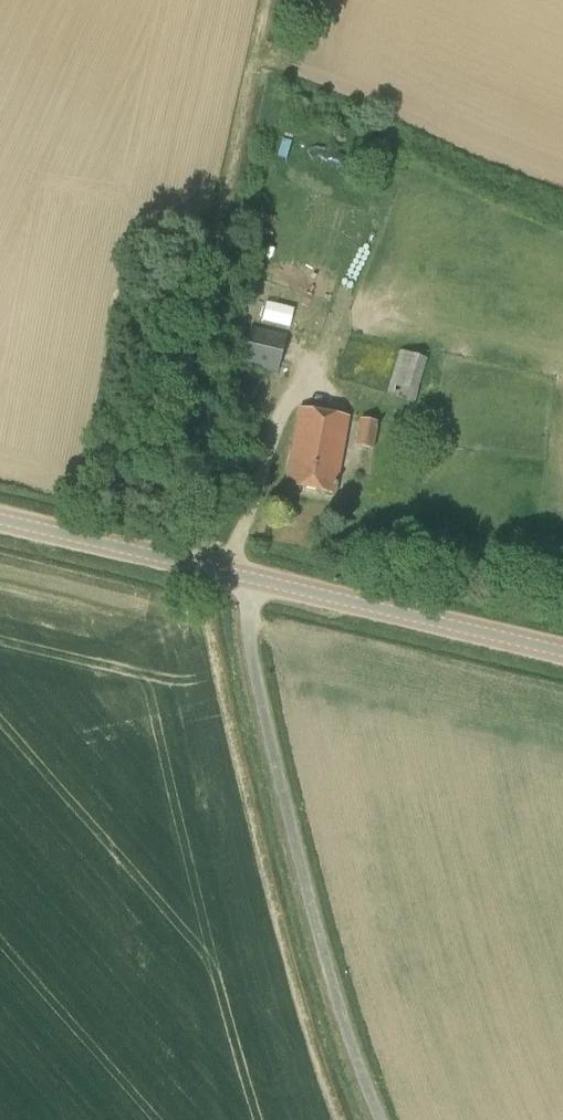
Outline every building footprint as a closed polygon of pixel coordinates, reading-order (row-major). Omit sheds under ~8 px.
[(293,325),(297,305),(268,299),(264,318),(293,325)] [(278,373),(287,335),(251,327),(242,365),(278,373)] [(414,402),(427,359),(400,351),(387,393),(414,402)] [(334,493),(348,418),(299,409),(286,484),(334,493)] [(374,450),(379,422),(361,419),(356,446),(374,450)]
